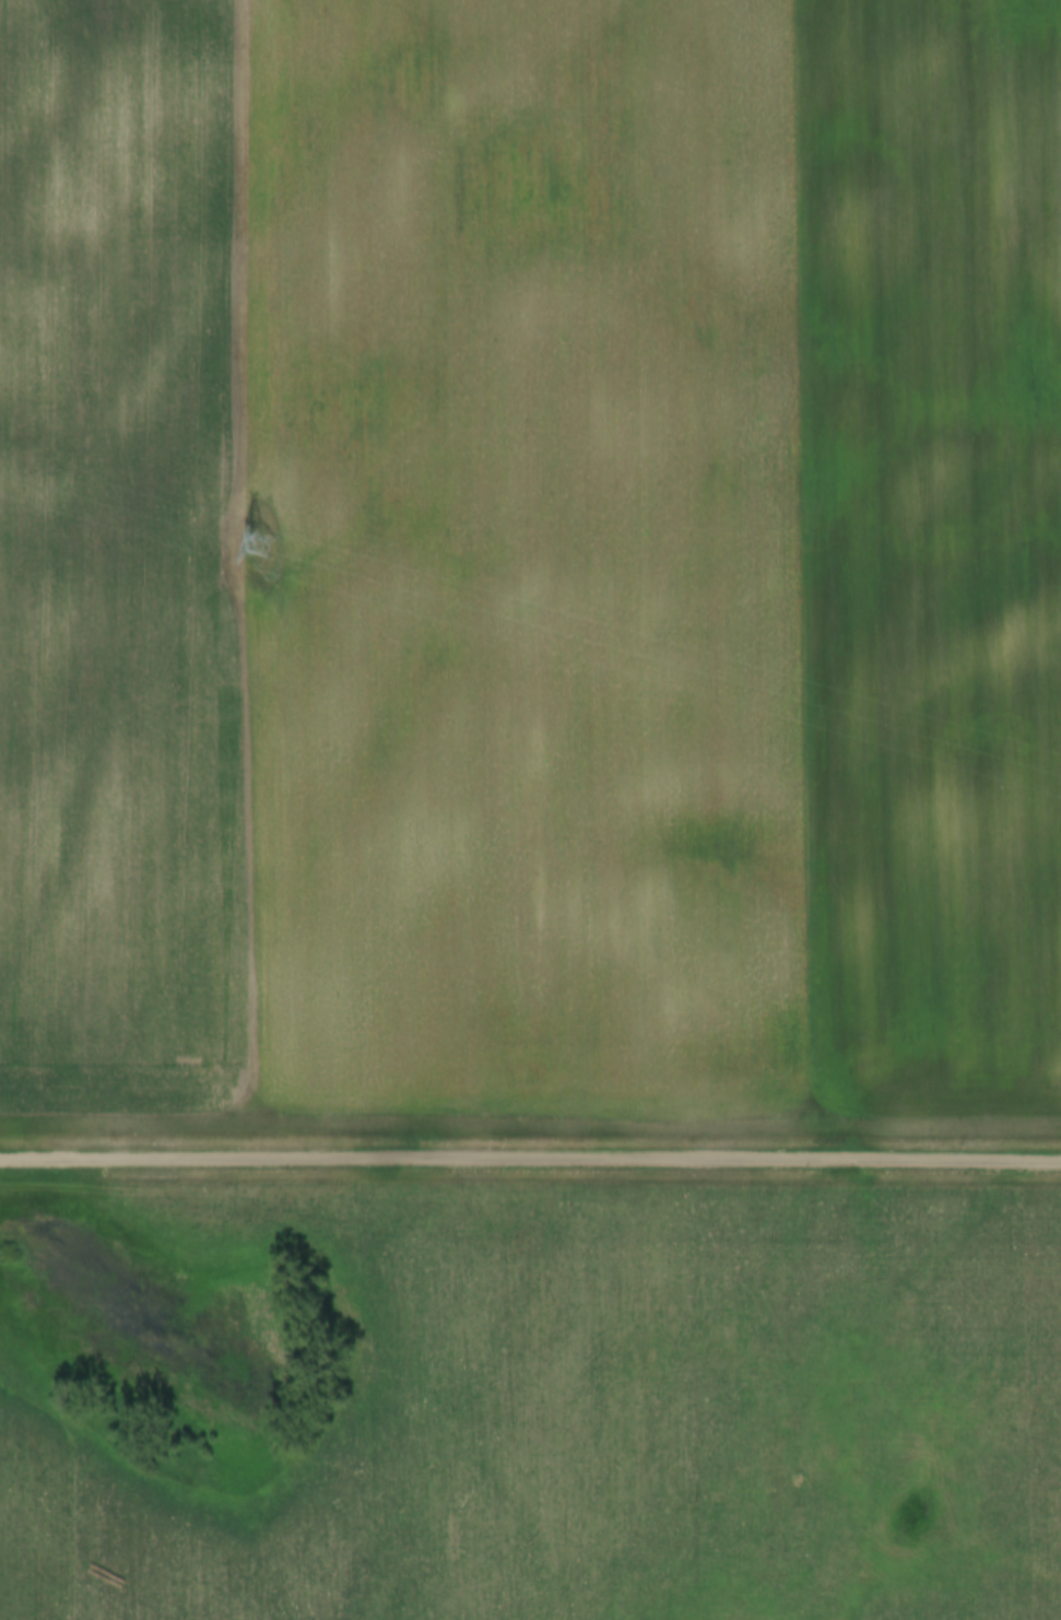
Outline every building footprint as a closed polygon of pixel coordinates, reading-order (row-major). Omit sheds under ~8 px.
[(282,1236),(283,1228),(267,1227),(266,1236),(282,1236)]
